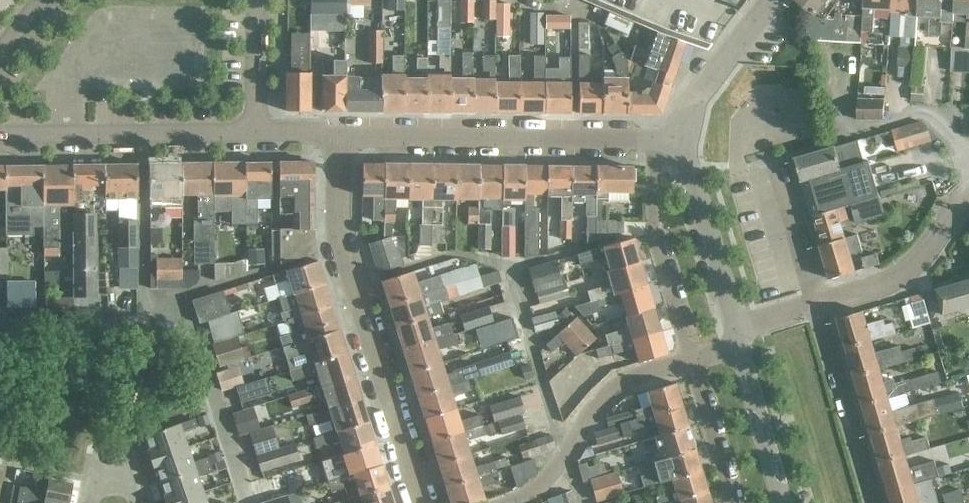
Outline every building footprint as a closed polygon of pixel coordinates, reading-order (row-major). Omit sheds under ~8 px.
[(310,12),(345,12),(345,6),(345,0),(310,0),(310,12)] [(403,22),(403,0),(386,0),(386,22),(403,22)] [(450,0),(441,0),(437,0),(437,28),(449,29),(450,0)] [(473,24),(473,0),(460,0),(460,24),(473,24)] [(494,21),(495,0),(482,0),(482,21),(494,21)] [(593,7),(603,11),(610,14),(613,15),(623,19),(632,23),(633,23),(642,27),(652,31),(656,33),(661,35),(662,35),(669,37),(679,41),(685,43),(689,44),(707,51),(711,45),(710,43),(709,44),(692,38),(681,35),(671,31),(664,28),(655,25),(645,21),(635,16),(626,12),(616,8),(606,4),(598,0),(578,0),(593,7)] [(728,3),(738,9),(737,10),(738,11),(747,0),(718,0),(728,3)] [(831,13),(839,2),(836,0),(799,0),(805,5),(814,12),(825,21),(831,13)] [(863,16),(861,45),(889,47),(891,12),(892,0),(864,0),(863,16)] [(891,12),(906,13),(905,38),(902,38),(901,47),(910,48),(916,48),(918,16),(919,0),(892,0),(891,12)] [(918,16),(938,18),(938,22),(932,22),(931,36),(941,36),(942,22),(954,23),(955,0),(919,0),(918,16)] [(952,50),(968,51),(968,0),(955,0),(954,23),(953,29),(952,50)] [(497,36),(510,36),(510,4),(497,4),(497,36)] [(362,6),(345,6),(345,12),(345,18),(362,18),(362,6)] [(861,45),(863,16),(831,13),(825,21),(814,12),(804,12),(802,40),(861,45)] [(544,17),(544,13),(530,13),(530,45),(544,45),(544,31),(544,17)] [(628,35),(633,23),(632,23),(623,19),(613,15),(610,14),(605,25),(628,35)] [(569,17),(544,17),(544,31),(569,31),(569,17)] [(588,24),(578,24),(578,50),(588,50),(588,24)] [(369,64),(381,64),(382,31),(369,31),(369,64)] [(647,67),(673,76),(685,43),(679,41),(669,37),(662,35),(661,35),(656,33),(651,51),(635,46),(629,61),(646,67),(647,67)] [(290,73),(286,73),(286,111),(307,112),(308,43),(299,43),(291,43),(290,73)] [(602,80),(602,84),(602,114),(626,114),(626,96),(626,61),(616,45),(614,43),(607,48),(614,58),(613,58),(612,59),(619,80),(602,80)] [(898,47),(897,65),(909,66),(910,48),(901,47),(898,47)] [(467,79),(449,79),(449,113),(472,113),(473,81),(473,53),(462,53),(462,73),(467,73),(467,79)] [(602,114),(602,84),(590,84),(590,75),(589,75),(589,55),(578,55),(578,114),(602,114)] [(381,78),(380,112),(403,112),(404,80),(404,57),(393,57),(392,57),(392,76),(381,76),(381,78)] [(427,76),(426,112),(449,113),(449,79),(450,57),(439,57),(439,68),(444,68),(444,76),(427,76)] [(473,81),(472,113),(494,113),(495,83),(495,57),(483,57),(483,73),(489,73),(489,81),(473,81)] [(495,83),(494,113),(519,113),(520,83),(520,57),(508,57),(508,84),(495,83)] [(533,83),(520,83),(519,113),(544,113),(545,84),(545,70),(545,57),(533,57),(533,83)] [(545,84),(544,113),(570,113),(571,58),(557,58),(556,70),(545,70),(545,84)] [(404,80),(403,112),(426,112),(427,76),(427,59),(413,59),(413,71),(417,71),(417,80),(404,80)] [(345,112),(345,78),(345,62),(322,61),(321,112),(345,112)] [(673,76),(647,67),(646,67),(642,80),(652,83),(650,89),(645,87),(640,93),(640,96),(626,96),(626,114),(660,114),(673,76)] [(381,78),(345,78),(345,112),(380,112),(381,78)] [(911,85),(910,99),(921,101),(923,86),(911,85)] [(864,89),(864,97),(884,98),(885,90),(864,89)] [(856,100),(856,120),(883,121),(883,100),(856,100)] [(922,123),(900,129),(906,149),(933,142),(939,140),(930,130),(922,123)] [(835,148),(795,160),(801,182),(842,170),(841,169),(864,163),(857,142),(837,148),(835,148)] [(842,170),(801,182),(801,183),(802,182),(804,189),(812,217),(814,216),(845,208),(845,207),(851,205),(851,206),(880,197),(872,168),(870,161),(864,163),(841,169),(842,170)] [(270,163),(245,164),(245,218),(245,225),(245,228),(256,227),(256,200),(270,200),(270,163)] [(279,259),(279,264),(314,253),(312,230),(312,186),(314,185),(313,163),(278,163),(278,214),(292,214),(292,229),(279,229),(279,231),(279,259)] [(180,165),(182,196),(197,196),(197,239),(193,239),(193,265),(214,264),(213,212),(214,212),(213,164),(180,165)] [(245,164),(213,164),(214,212),(230,211),(231,225),(245,225),(245,218),(245,164)] [(384,221),(384,164),(362,164),(361,197),(374,197),(373,221),(384,221)] [(408,165),(384,164),(384,221),(384,222),(395,223),(395,207),(389,207),(389,199),(408,199),(408,165)] [(106,212),(106,200),(104,165),(73,166),(73,194),(74,256),(74,296),(96,296),(95,219),(106,219),(106,212)] [(137,165),(104,165),(106,200),(106,212),(118,212),(119,288),(137,288),(136,269),(137,269),(136,200),(137,200),(137,165)] [(182,207),(182,196),(180,165),(149,165),(149,208),(182,207)] [(408,165),(408,199),(422,199),(422,243),(431,243),(431,211),(432,165),(408,165)] [(457,165),(432,165),(431,211),(431,243),(442,244),(442,200),(455,200),(457,165)] [(479,166),(457,165),(455,200),(478,200),(479,166)] [(43,227),(42,166),(5,166),(5,190),(6,236),(32,236),(32,227),(43,227)] [(73,166),(42,166),(43,227),(43,255),(58,255),(58,256),(74,256),(73,194),(73,166)] [(479,166),(478,200),(478,208),(478,224),(490,224),(490,209),(483,209),(483,202),(488,202),(488,199),(502,199),(502,166),(479,166)] [(525,166),(502,166),(502,199),(502,227),(514,227),(514,209),(509,208),(509,201),(524,201),(525,166)] [(534,195),(547,195),(548,167),(525,166),(524,201),(524,211),(524,257),(539,257),(539,209),(533,209),(534,195)] [(571,240),(572,202),(572,195),(572,167),(548,167),(547,195),(547,197),(562,198),(561,240),(571,240)] [(572,167),(572,195),(572,202),(585,203),(585,217),(587,217),(586,244),(595,241),(595,206),(596,167),(572,167)] [(632,168),(596,167),(595,206),(595,241),(596,241),(597,241),(623,233),(623,221),(606,221),(607,208),(602,208),(602,200),(608,200),(608,202),(628,202),(628,193),(632,193),(632,182),(635,182),(635,169),(632,169),(632,168)] [(885,215),(880,197),(851,206),(856,223),(885,215)] [(478,224),(478,208),(468,208),(467,224),(478,224)] [(814,216),(823,245),(845,239),(840,223),(849,221),(845,208),(814,216)] [(490,250),(491,225),(479,225),(478,250),(490,250)] [(502,258),(515,258),(515,228),(502,228),(502,258)] [(279,259),(279,231),(270,231),(271,259),(279,259)] [(845,239),(823,245),(820,246),(830,280),(855,272),(851,256),(863,253),(858,235),(845,239)] [(403,236),(392,237),(396,252),(399,259),(404,258),(403,236)] [(392,237),(389,237),(368,244),(373,258),(396,252),(392,237)] [(634,239),(578,255),(581,265),(606,258),(609,271),(641,262),(634,239)] [(262,249),(246,250),(247,265),(262,264),(262,249)] [(396,252),(373,258),(377,273),(401,266),(399,259),(396,252)] [(865,269),(880,265),(877,255),(862,259),(865,269)] [(181,260),(155,260),(155,288),(181,288),(181,287),(181,268),(181,260)] [(233,264),(224,264),(224,279),(246,272),(246,261),(239,261),(233,264)] [(317,261),(271,275),(274,285),(276,284),(280,298),(292,294),(294,293),(324,284),(317,261)] [(534,292),(561,284),(555,261),(527,269),(534,292)] [(641,262),(609,271),(607,272),(611,285),(587,292),(590,302),(598,300),(647,286),(641,262)] [(224,264),(214,264),(214,281),(224,279),(224,264)] [(456,284),(479,277),(475,265),(439,276),(440,279),(425,283),(424,280),(416,283),(412,271),(380,281),(388,305),(443,288),(445,287),(456,284)] [(198,268),(181,268),(181,287),(181,288),(187,288),(198,279),(198,268)] [(55,272),(43,272),(44,286),(56,286),(55,272)] [(456,284),(445,287),(449,300),(483,289),(479,277),(456,284)] [(936,291),(937,296),(927,299),(933,319),(943,316),(943,317),(968,309),(968,282),(936,291)] [(35,308),(34,283),(6,283),(6,308),(35,308)] [(280,298),(279,298),(283,312),(280,313),(283,322),(286,321),(287,321),(331,307),(324,284),(294,293),(292,294),(280,298)] [(569,297),(566,284),(536,293),(540,305),(569,297)] [(647,286),(598,300),(600,308),(600,307),(615,303),(614,300),(621,298),(626,316),(654,308),(647,286)] [(448,300),(445,287),(443,288),(388,305),(395,328),(427,318),(442,313),(439,303),(448,300)] [(207,320),(227,314),(219,291),(191,300),(198,323),(207,320)] [(929,323),(921,294),(909,298),(916,319),(910,320),(912,329),(929,323)] [(72,297),(44,298),(44,312),(72,312),(72,297)] [(600,308),(598,300),(573,307),(582,317),(601,312),(600,307),(600,308)] [(290,334),(279,337),(282,348),(339,330),(331,307),(287,321),(290,334)] [(488,307),(459,316),(464,332),(493,323),(488,307)] [(565,308),(557,315),(564,322),(571,315),(565,308)] [(629,328),(599,337),(602,348),(660,331),(658,324),(659,322),(657,313),(655,312),(654,308),(626,316),(625,317),(629,328)] [(227,314),(207,320),(212,337),(214,343),(228,339),(243,334),(236,311),(227,314)] [(555,311),(531,318),(534,331),(559,324),(555,311)] [(863,313),(837,321),(845,349),(871,342),(889,336),(890,336),(896,334),(892,324),(890,325),(886,326),(884,320),(867,325),(863,313)] [(427,318),(395,328),(402,351),(453,335),(450,326),(450,323),(431,329),(427,318)] [(576,357),(596,339),(576,318),(558,335),(546,346),(552,353),(564,343),(576,357)] [(511,319),(490,326),(496,345),(516,339),(511,319)] [(339,330),(282,348),(286,359),(289,371),(297,369),(309,365),(313,363),(346,353),(339,330)] [(638,363),(667,354),(660,331),(602,348),(594,350),(597,359),(627,351),(626,346),(633,344),(638,363)] [(464,332),(453,335),(456,344),(457,348),(468,344),(464,332)] [(456,344),(453,335),(402,351),(409,374),(441,364),(437,350),(456,344)] [(235,361),(228,339),(214,343),(211,344),(218,367),(235,361)] [(871,342),(845,349),(854,378),(879,370),(881,370),(890,367),(892,366),(893,366),(904,363),(901,353),(899,347),(890,350),(874,354),(871,342)] [(914,349),(901,353),(904,363),(917,359),(914,349)] [(297,369),(289,371),(292,380),(300,378),(312,374),(316,373),(320,386),(353,376),(346,353),(313,363),(309,365),(297,369)] [(475,364),(479,375),(493,371),(511,365),(508,353),(489,359),(475,364)] [(480,377),(479,375),(475,364),(452,371),(453,373),(445,375),(441,364),(409,374),(416,396),(467,381),(480,377)] [(529,365),(520,368),(524,379),(533,376),(529,365)] [(242,384),(237,366),(215,373),(221,391),(242,384)] [(879,370),(854,378),(862,406),(888,399),(905,394),(941,384),(938,374),(909,382),(896,386),(894,381),(883,384),(879,370)] [(320,386),(287,396),(291,408),(320,399),(324,397),(327,409),(360,399),(353,376),(320,386)] [(238,401),(269,391),(265,380),(234,390),(238,401)] [(467,381),(448,387),(416,396),(424,419),(456,409),(452,398),(471,392),(467,381)] [(629,422),(683,406),(676,384),(637,396),(641,409),(607,419),(610,427),(623,423),(629,422)] [(944,397),(935,399),(939,415),(949,412),(961,409),(957,393),(944,397)] [(888,399),(862,406),(870,435),(896,428),(937,416),(933,400),(909,407),(905,394),(888,399)] [(494,423),(502,420),(524,413),(519,398),(489,408),(494,423)] [(312,414),(304,416),(307,425),(315,423),(334,417),(339,431),(368,422),(360,399),(327,409),(312,414)] [(600,431),(593,433),(596,445),(604,443),(626,436),(632,434),(631,430),(645,426),(645,428),(657,425),(660,436),(689,427),(683,406),(649,416),(629,422),(623,423),(623,424),(600,431)] [(456,409),(424,419),(431,442),(482,426),(479,416),(459,422),(456,409)] [(207,414),(195,418),(198,427),(210,423),(207,414)] [(502,436),(525,429),(521,417),(498,424),(502,436)] [(179,424),(144,436),(149,450),(146,451),(149,460),(187,447),(181,432),(197,427),(194,419),(179,424)] [(256,419),(235,425),(238,436),(259,430),(256,419)] [(339,431),(313,439),(316,448),(331,443),(331,444),(339,442),(343,454),(375,444),(368,422),(339,431)] [(492,423),(483,427),(486,436),(496,433),(492,423)] [(482,426),(431,442),(438,465),(470,455),(466,442),(485,436),(482,426)] [(256,456),(278,450),(271,427),(249,434),(256,456)] [(689,427),(660,436),(655,437),(658,449),(647,452),(650,463),(695,450),(689,427)] [(896,428),(870,435),(879,463),(890,460),(904,456),(929,449),(926,438),(911,443),(909,438),(900,441),(896,428)] [(523,459),(555,449),(552,438),(519,448),(523,459)] [(343,454),(320,461),(326,482),(355,473),(381,464),(375,444),(343,454)] [(278,450),(256,456),(260,471),(298,459),(294,445),(278,450)] [(585,447),(578,460),(594,455),(591,445),(585,447)] [(187,447),(149,460),(152,469),(155,468),(160,482),(210,465),(207,457),(192,462),(187,447)] [(653,472),(639,476),(642,489),(672,480),(702,471),(695,450),(650,463),(653,472)] [(219,451),(208,454),(211,463),(222,459),(219,451)] [(474,468),(470,455),(438,465),(445,488),(496,472),(510,468),(507,458),(474,468)] [(890,460),(879,463),(887,492),(890,491),(913,484),(932,479),(938,477),(933,460),(908,468),(904,456),(890,460)] [(222,460),(214,463),(217,471),(225,468),(222,460)] [(533,460),(510,468),(516,488),(537,472),(533,460)] [(591,480),(586,462),(578,465),(583,482),(591,480)] [(355,473),(326,482),(330,492),(343,488),(346,499),(359,495),(388,486),(381,464),(355,473)] [(160,482),(165,496),(162,497),(164,502),(172,502),(202,492),(197,477),(213,472),(210,465),(160,482)] [(702,471),(672,480),(678,501),(708,492),(702,471)] [(496,472),(445,488),(450,502),(477,502),(484,501),(480,488),(499,482),(496,472)] [(616,473),(591,480),(597,501),(622,494),(616,473)] [(50,502),(68,502),(72,482),(36,475),(33,489),(19,487),(18,492),(17,496),(50,502)] [(887,492),(890,502),(939,502),(932,479),(913,484),(890,491),(887,492)] [(12,485),(10,495),(17,496),(18,492),(19,487),(12,485)] [(335,502),(393,502),(388,486),(359,495),(346,499),(336,502),(335,502)] [(943,495),(945,502),(956,502),(964,501),(961,490),(943,495)] [(172,502),(206,502),(202,492),(172,502)] [(570,492),(559,496),(561,502),(573,502),(570,492)] [(708,492),(678,501),(671,502),(711,502),(708,492)] [(259,502),(288,502),(285,494),(264,501),(259,502)] [(655,498),(657,502),(669,502),(667,494),(655,498)]
